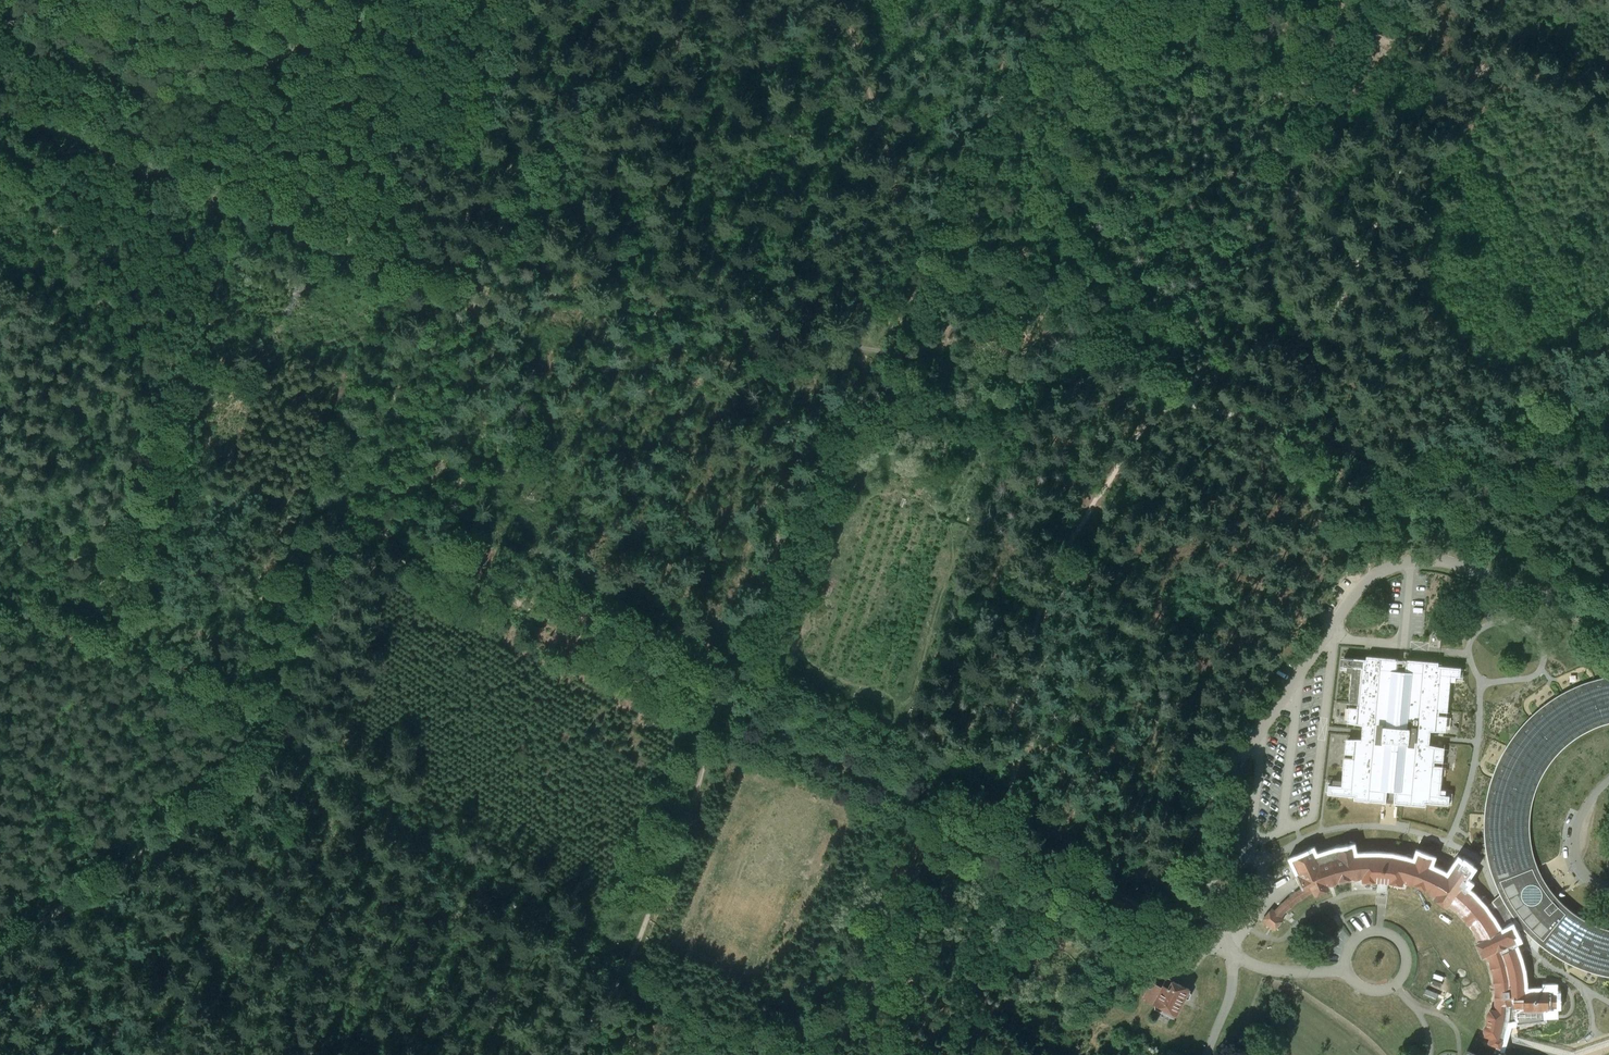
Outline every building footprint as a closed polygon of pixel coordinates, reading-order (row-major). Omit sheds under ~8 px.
[(1328,785),(1328,794),(1354,797),(1354,800),(1386,803),(1394,804),(1426,806),(1426,803),(1449,805),(1450,796),(1445,795),(1446,790),(1441,790),(1443,767),(1434,766),(1434,762),(1443,762),(1441,762),(1442,749),(1411,744),(1412,729),(1444,729),(1445,717),(1447,717),(1447,716),(1439,716),(1439,711),(1448,712),(1450,682),(1455,682),(1456,677),(1460,677),(1461,668),(1438,666),(1438,663),(1406,660),(1405,672),(1397,671),(1398,659),(1366,656),(1366,660),(1343,658),(1343,667),(1347,667),(1346,672),(1352,673),(1349,703),(1357,704),(1357,709),(1349,708),(1348,708),(1350,708),(1349,721),(1380,727),(1379,741),(1348,741),(1346,753),(1344,753),(1344,754),(1353,754),(1353,759),(1344,758),(1343,766),(1342,781),(1333,780),(1333,785),(1328,785)] [(1275,912),(1272,909),(1262,921),(1275,930),(1283,919),(1280,916),(1290,907),(1302,898),(1314,890),(1315,894),(1317,892),(1318,893),(1320,892),(1321,892),(1322,892),(1323,891),(1324,890),(1325,890),(1326,889),(1326,888),(1328,887),(1327,884),(1339,880),(1351,878),(1363,876),(1363,881),(1376,881),(1382,881),(1390,882),(1402,884),(1403,880),(1414,883),(1427,889),(1437,894),(1435,897),(1437,899),(1438,900),(1439,901),(1440,902),(1441,903),(1442,903),(1444,904),(1445,904),(1447,906),(1449,903),(1459,910),(1467,920),(1475,931),(1481,941),(1477,943),(1483,956),(1487,954),(1492,968),(1495,982),(1496,997),(1496,1010),(1490,1010),(1490,1012),(1489,1012),(1488,1013),(1488,1014),(1487,1015),(1487,1016),(1487,1018),(1488,1019),(1487,1026),(1486,1027),(1485,1027),(1485,1029),(1484,1030),(1485,1031),(1485,1032),(1485,1033),(1486,1034),(1485,1035),(1491,1037),(1489,1043),(1502,1048),(1506,1034),(1509,1023),(1512,1023),(1542,1019),(1542,1018),(1542,1010),(1548,1010),(1548,1014),(1555,1014),(1555,1007),(1558,1007),(1558,994),(1555,994),(1555,987),(1548,987),(1548,991),(1524,991),(1524,986),(1524,980),(1523,973),(1522,966),(1520,959),(1518,954),(1513,942),(1519,939),(1515,931),(1518,929),(1522,927),(1532,938),(1540,944),(1547,950),(1558,957),(1567,961),(1577,966),(1589,971),(1599,974),(1608,976),(1608,928),(1594,924),(1576,915),(1566,906),(1561,901),(1557,897),(1549,887),(1546,883),(1540,873),(1537,866),(1532,850),(1530,837),(1530,827),(1530,817),(1532,803),(1536,793),(1539,784),(1544,773),(1552,761),(1560,751),(1570,742),(1580,736),(1589,731),(1596,727),(1604,724),(1608,723),(1608,676),(1599,677),(1584,682),(1571,688),(1554,697),(1543,704),(1531,715),(1522,725),(1517,731),(1511,739),(1504,750),(1497,762),(1492,775),(1492,776),(1489,785),(1487,796),(1484,809),(1484,821),(1484,832),(1484,842),(1486,853),(1490,866),(1496,887),(1500,894),(1497,897),(1491,902),(1485,896),(1479,902),(1473,896),(1465,888),(1469,883),(1465,880),(1472,869),(1468,866),(1469,864),(1465,862),(1464,864),(1459,860),(1448,876),(1436,869),(1430,867),(1431,865),(1430,864),(1432,858),(1418,852),(1415,861),(1407,859),(1392,856),(1389,856),(1381,855),(1378,855),(1362,855),(1355,856),(1353,847),(1338,849),(1338,850),(1331,852),(1316,857),(1313,850),(1292,860),(1305,887),(1297,891),(1286,901),(1275,912)] [(1154,984),(1151,990),(1149,988),(1144,997),(1154,1003),(1155,1009),(1161,1012),(1162,1013),(1172,1018),(1174,1019),(1176,1014),(1177,1014),(1185,999),(1189,999),(1191,994),(1189,991),(1190,989),(1167,978),(1162,988),(1154,984)]
